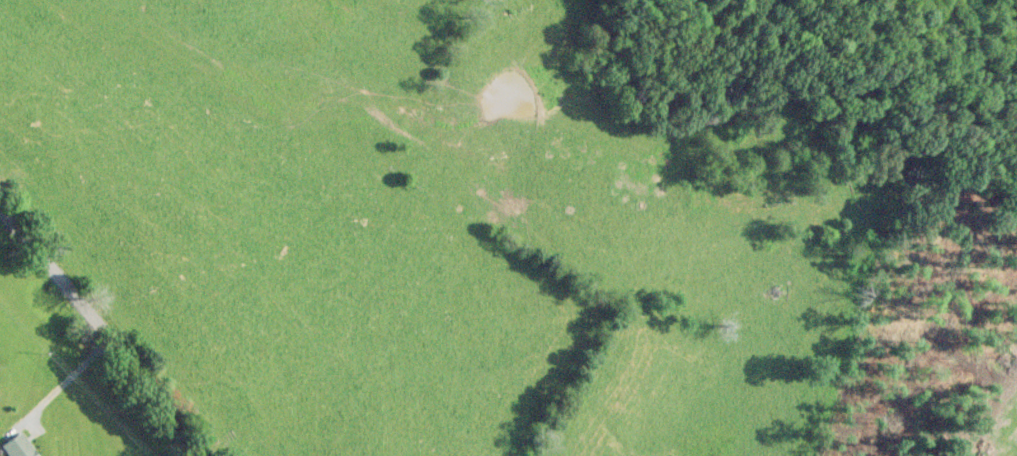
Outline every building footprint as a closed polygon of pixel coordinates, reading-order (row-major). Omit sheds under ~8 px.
[(22,431),(2,445),(10,455),(40,455),(22,431)]
